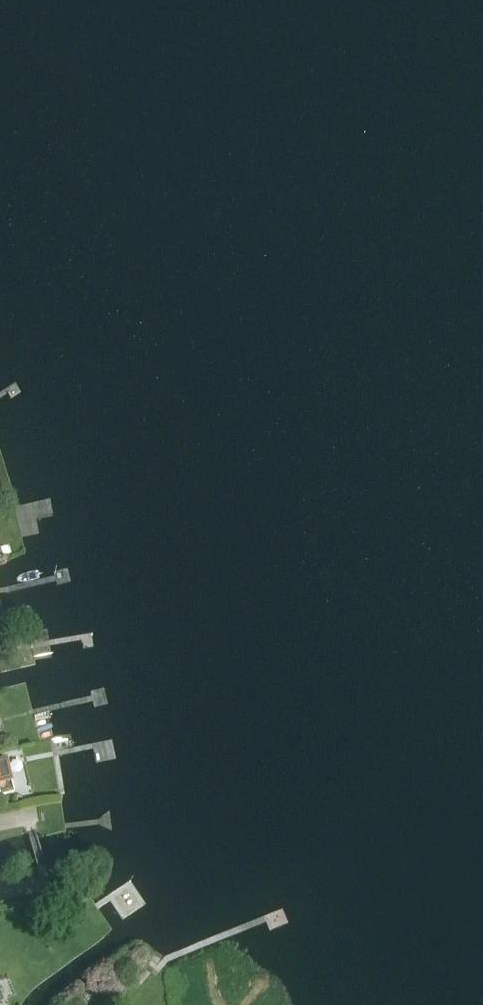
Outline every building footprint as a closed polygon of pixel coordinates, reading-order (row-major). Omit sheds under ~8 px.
[(12,780),(7,757),(0,758),(0,783),(12,780)]
